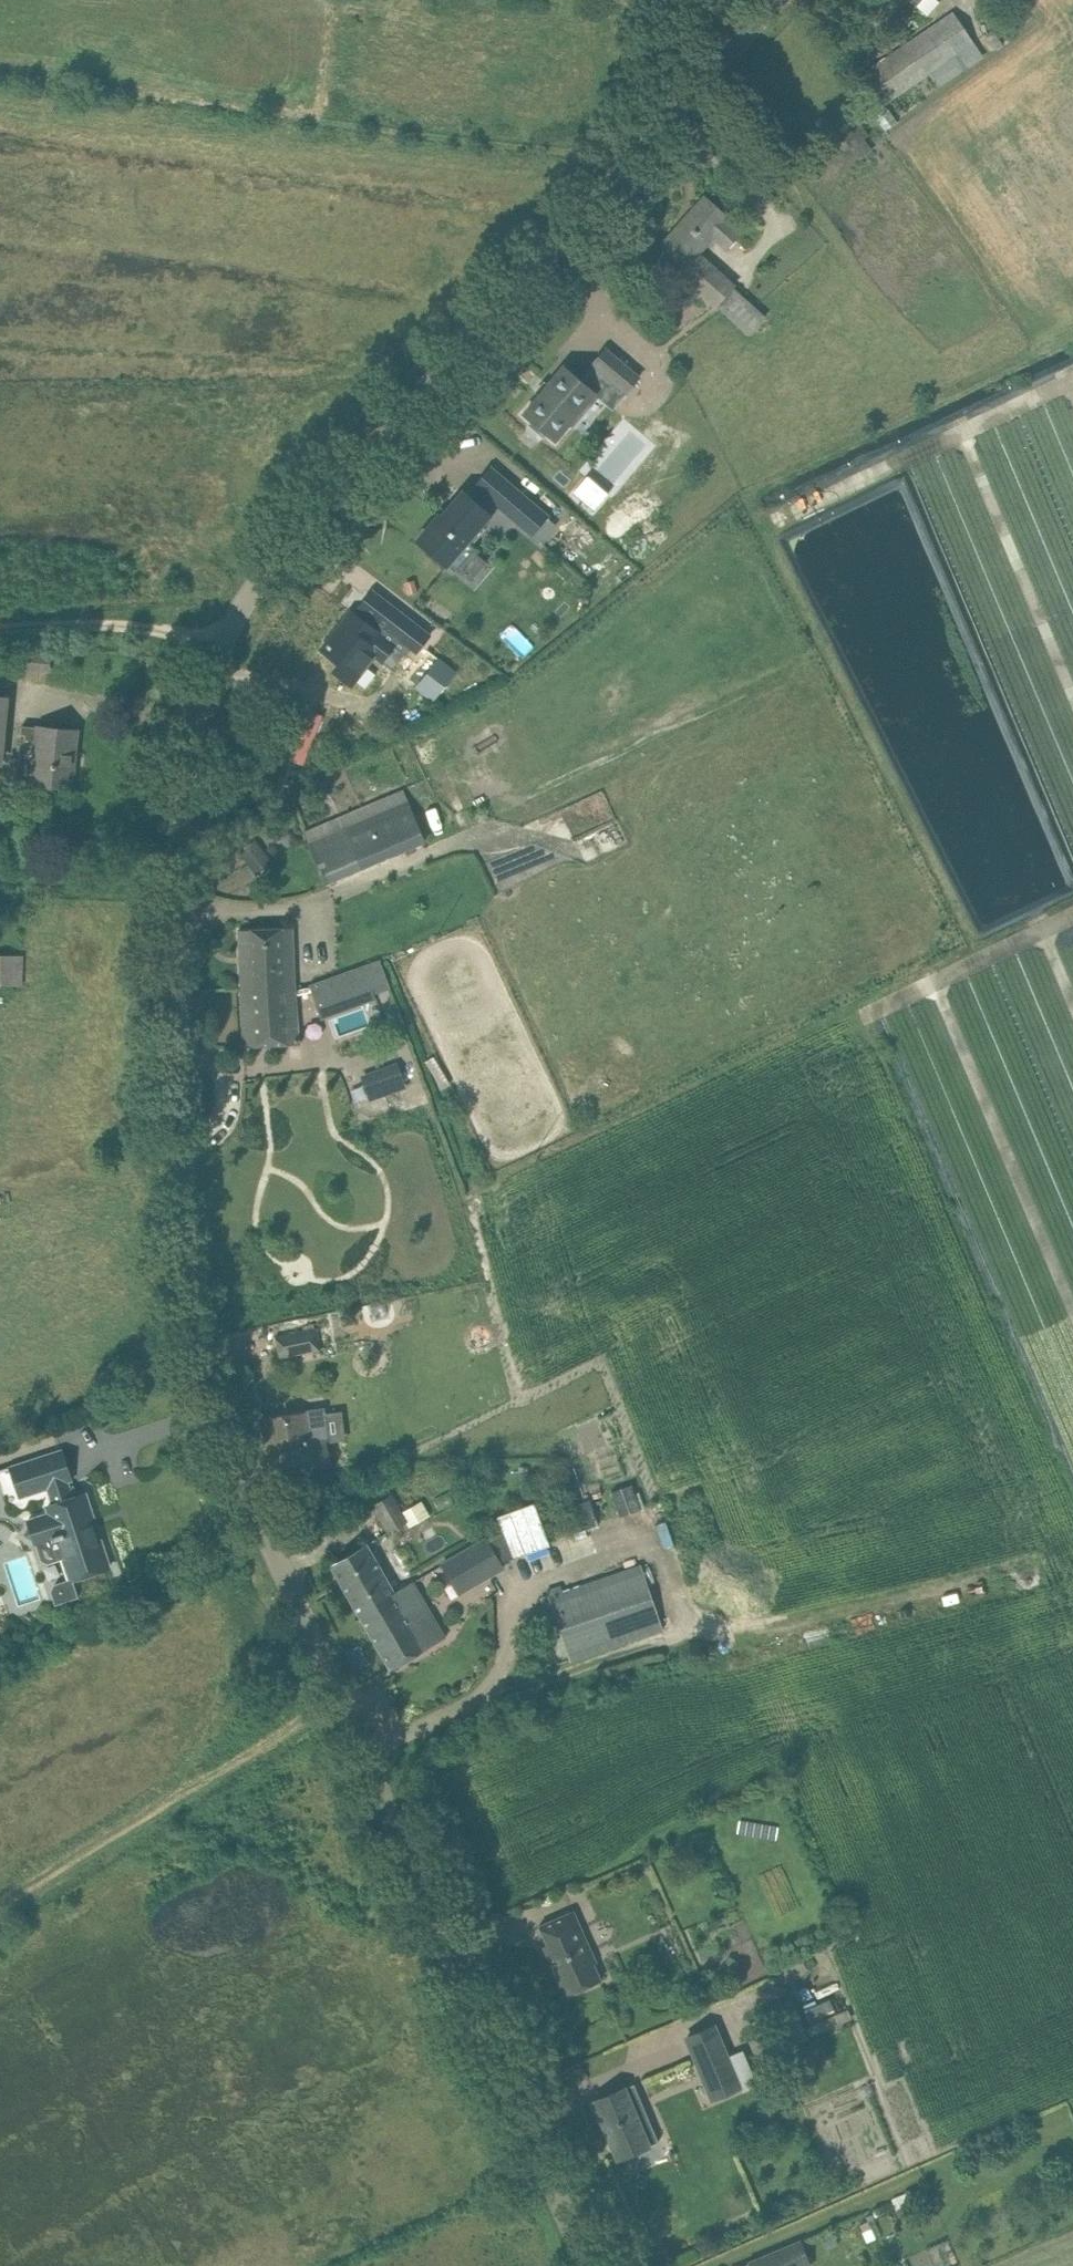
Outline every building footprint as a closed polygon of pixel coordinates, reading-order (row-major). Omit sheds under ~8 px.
[(983,58),(952,13),(857,78),(878,110),(930,75),(939,88),(983,58)] [(862,140),(869,135),(861,123),(843,135),(860,159),(870,152),(862,140)] [(730,221),(704,198),(655,252),(672,267),(748,335),(767,315),(734,286),(737,283),(702,253),(713,239),(727,251),(743,232),(730,221)] [(582,381),(564,366),(524,413),(533,421),(530,424),(544,436),(547,433),(555,440),(569,423),(573,426),(585,412),(581,409),(595,392),(594,391),(602,380),(622,397),(639,377),(605,349),(593,363),(596,365),(582,381)] [(588,475),(573,492),(594,510),(605,498),(593,488),(597,483),(588,475)] [(513,487),(498,504),(532,533),(546,516),(513,487)] [(490,515),(463,492),(442,517),(440,515),(418,540),(447,565),(448,564),(456,571),(475,548),(472,545),(485,529),(481,525),(490,515)] [(429,635),(372,590),(359,608),(361,610),(357,615),(351,610),(321,649),(330,656),(339,663),(333,671),(351,685),(355,688),(376,660),(391,670),(404,653),(409,647),(416,652),(429,635)] [(417,663),(404,680),(434,701),(458,669),(428,648),(417,663)] [(263,782),(295,791),(319,704),(287,696),(263,782)] [(74,751),(76,730),(22,725),(21,734),(27,734),(26,740),(37,741),(33,782),(71,786),(71,785),(68,785),(71,751),(74,751)] [(409,799),(329,832),(309,841),(326,882),(426,840),(409,799)] [(273,862),(255,837),(241,847),(259,872),(273,862)] [(292,927),(239,929),(243,1046),(297,1044),(292,927)] [(22,985),(22,954),(0,953),(0,985),(22,985)] [(380,959),(310,985),(317,1005),(370,986),(372,993),(390,986),(380,959)] [(367,1101),(407,1087),(397,1060),(357,1074),(367,1101)] [(317,1327),(275,1336),(280,1357),(321,1348),(317,1327)] [(283,1414),(261,1417),(269,1472),(291,1469),(327,1464),(324,1440),(327,1440),(323,1413),(318,1409),(304,1411),(283,1414)] [(40,1457),(11,1466),(20,1496),(48,1487),(53,1504),(47,1506),(50,1513),(28,1520),(29,1524),(24,1535),(35,1540),(36,1545),(39,1545),(58,1538),(64,1558),(71,1578),(71,1579),(74,1578),(88,1574),(109,1567),(85,1493),(73,1497),(67,1481),(71,1479),(61,1450),(40,1457)] [(373,1505),(388,1532),(407,1521),(410,1526),(431,1515),(422,1499),(402,1510),(393,1494),(373,1505)] [(505,1567),(488,1535),(440,1562),(457,1593),(505,1567)] [(349,1554),(330,1565),(390,1669),(410,1658),(413,1656),(442,1639),(447,1636),(415,1581),(414,1580),(394,1592),(367,1544),(349,1554)] [(664,1629),(641,1562),(548,1595),(571,1661),(664,1629)] [(547,1943),(544,1945),(566,1995),(602,1979),(595,1963),(597,1962),(574,1909),(539,1925),(547,1943)] [(732,1957),(722,1975),(732,1981),(742,1963),(732,1957)] [(800,2013),(762,2028),(772,2054),(810,2039),(800,2013)] [(714,2025),(687,2037),(713,2098),(740,2087),(739,2086),(754,2079),(741,2049),(727,2055),(714,2025)] [(634,2083),(594,2100),(595,2101),(605,2123),(604,2123),(619,2158),(659,2141),(634,2083)] [(801,2239),(749,2261),(751,2265),(809,2265),(812,2265),(801,2239)]
